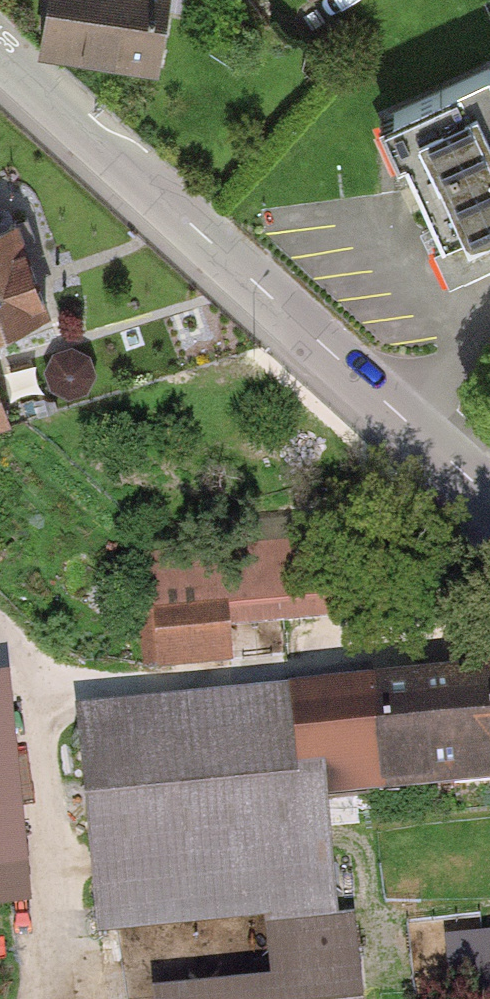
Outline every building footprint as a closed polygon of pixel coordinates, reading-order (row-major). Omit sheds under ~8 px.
[(37,45),(154,68),(167,0),(46,0),(37,45)] [(388,123),(456,272),(489,257),(489,77),(388,123)] [(0,233),(0,333),(44,319),(16,228),(0,233)] [(11,428),(0,395),(0,431),(11,428)] [(141,564),(150,668),(230,660),(226,612),(346,601),(341,546),(141,564)] [(489,797),(489,693),(300,708),(309,812),(489,797)] [(309,812),(300,708),(83,726),(100,932),(317,914),(309,812)] [(355,929),(271,939),(278,998),(277,998),(363,998),(355,929)] [(445,941),(452,998),(489,998),(489,936),(445,941)]
